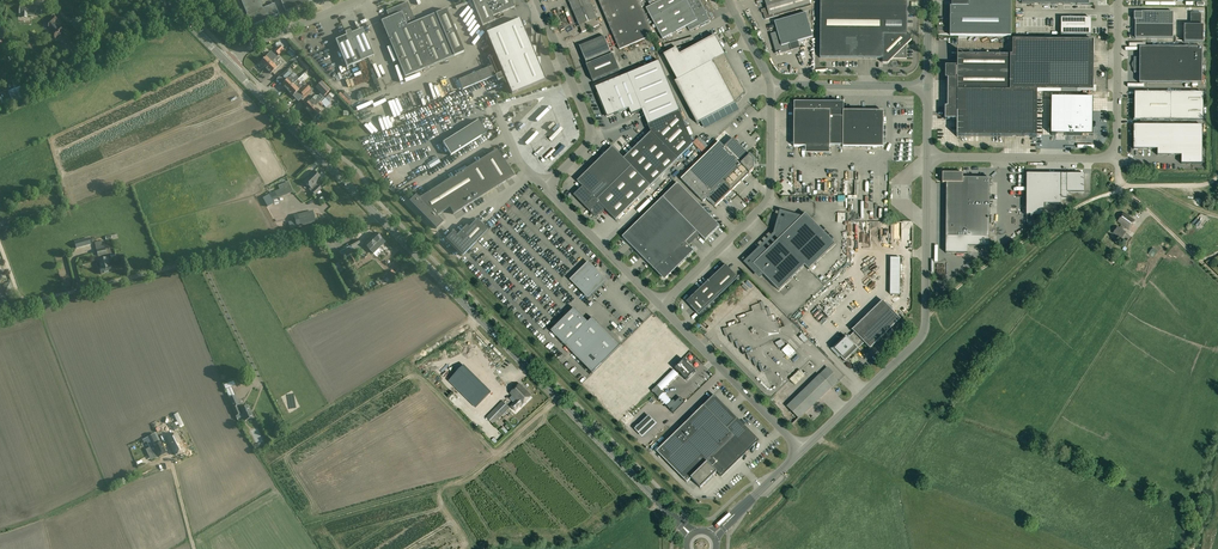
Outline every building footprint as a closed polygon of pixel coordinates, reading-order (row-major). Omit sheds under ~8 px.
[(259,0),(241,0),(247,15),(251,26),(279,15),(274,4),(263,8),(259,0)] [(286,12),(314,0),(281,0),(286,12)] [(515,7),(512,0),(472,0),(483,26),(495,21),(493,16),(515,7)] [(582,33),(599,26),(589,0),(568,0),(582,33)] [(638,0),(598,0),(619,50),(653,36),(638,0)] [(662,39),(687,26),(689,31),(710,20),(699,0),(661,0),(646,8),(662,39)] [(765,20),(779,16),(779,13),(810,4),(809,0),(764,0),(767,8),(762,9),(765,20)] [(820,58),(907,59),(907,44),(912,40),(912,35),(907,35),(907,0),(820,0),(820,58)] [(952,6),(950,6),(950,36),(1011,36),(1011,0),(952,0),(952,6)] [(416,22),(407,2),(386,11),(389,18),(381,21),(405,77),(464,52),(446,9),(416,22)] [(1173,12),(1142,11),(1142,12),(1134,12),(1134,19),(1135,19),(1135,25),(1173,25),(1173,12)] [(813,37),(806,13),(774,22),(781,46),(813,37)] [(1201,25),(1201,13),(1191,13),(1191,25),(1201,25)] [(58,27),(55,23),(58,20),(54,16),(46,23),(53,31),(51,33),(57,39),(65,32),(59,25),(58,27)] [(1091,35),(1091,18),(1061,18),(1061,35),(1091,35)] [(498,81),(505,78),(512,94),(545,80),(541,69),(541,58),(536,58),(536,47),(531,47),(520,19),(486,33),(499,63),(459,80),(463,90),(496,76),(498,81)] [(1173,25),(1135,25),(1135,39),(1173,39),(1173,25)] [(374,56),(362,29),(351,34),(350,30),(345,33),(346,36),(335,40),(347,67),(374,56)] [(587,65),(586,65),(592,82),(620,71),(613,54),(611,55),(604,36),(580,46),(587,65)] [(745,93),(714,36),(680,55),(676,48),(661,57),(697,124),(735,103),(745,93)] [(957,78),(957,90),(1093,91),(1094,40),(1013,40),(1013,55),(957,54),(957,66),(945,66),(945,78),(957,78)] [(1137,57),(1135,56),(1135,57),(1134,57),(1134,59),(1133,61),(1134,62),(1134,68),(1133,68),(1134,70),(1134,72),(1135,73),(1137,72),(1139,72),(1139,83),(1202,83),(1202,47),(1140,47),(1139,57),(1137,57)] [(277,57),(282,51),(280,49),(274,54),(277,57)] [(260,63),(265,68),(272,62),(266,57),(260,63)] [(271,74),(277,68),(272,62),(265,68),(271,74)] [(642,111),(648,125),(679,112),(680,111),(660,62),(627,75),(642,111)] [(287,70),(281,75),(285,80),(291,74),(287,70)] [(627,75),(595,88),(607,118),(629,109),(632,115),(642,111),(627,75)] [(288,79),(282,85),(287,91),(293,84),(296,82),(298,80),(299,79),(297,77),(294,79),(291,76),(288,79)] [(325,97),(331,91),(322,82),(316,88),(325,97)] [(293,96),(299,90),(293,84),(287,91),(293,96)] [(306,85),(299,92),(304,96),(311,89),(306,85)] [(15,89),(19,100),(27,97),(23,86),(15,89)] [(325,98),(329,102),(335,96),(331,92),(325,98)] [(1137,119),(1137,121),(1140,121),(1140,120),(1203,120),(1203,93),(1135,92),(1135,98),(1134,98),(1134,118),(1135,118),(1137,119)] [(1093,97),(1052,97),(1051,134),(1093,134),(1093,97)] [(312,99),(303,107),(309,113),(315,107),(318,104),(320,102),(317,99),(315,101),(312,99)] [(830,103),(830,102),(794,102),(794,147),(830,147),(830,145),(843,145),(843,147),(883,148),(884,111),(844,111),(844,108),(842,108),(842,103),(830,103)] [(314,118),(321,112),(315,107),(309,113),(314,118)] [(648,125),(651,132),(624,159),(612,147),(631,166),(650,186),(693,144),(679,112),(648,125)] [(487,133),(479,120),(443,143),(451,156),(487,133)] [(1181,155),(1181,163),(1201,164),(1202,163),(1202,162),(1203,126),(1202,125),(1201,125),(1135,125),(1134,125),(1133,126),(1133,149),(1157,149),(1157,155),(1181,155)] [(494,128),(489,132),(492,138),(498,134),(494,128)] [(706,198),(715,207),(754,169),(754,160),(733,138),(724,147),(719,142),(681,179),(703,202),(706,198)] [(596,201),(631,166),(612,147),(577,181),(583,187),(575,195),(585,206),(594,198),(596,201)] [(497,150),(420,198),(416,195),(411,200),(409,202),(411,203),(411,204),(435,227),(437,229),(438,227),(443,223),(437,216),(450,208),(453,214),(507,180),(507,181),(514,176),(511,172),(509,169),(508,167),(497,150)] [(615,220),(650,186),(631,166),(596,201),(594,198),(585,206),(596,217),(604,209),(615,220)] [(304,181),(311,188),(313,190),(311,192),(315,195),(322,188),(318,185),(316,183),(321,178),(314,171),(304,181)] [(989,230),(990,178),(963,178),(963,173),(942,173),(942,183),(946,183),(946,236),(968,237),(968,230),(989,230)] [(1061,198),(1067,198),(1067,192),(1084,192),(1084,174),(1027,173),(1026,215),(1044,215),(1044,204),(1061,204),(1061,198)] [(275,192),(277,196),(286,192),(285,190),(290,188),(289,185),(284,187),(284,188),(275,192)] [(663,197),(622,237),(654,269),(657,267),(659,269),(658,269),(658,274),(662,277),(667,277),(671,274),(671,269),(671,268),(673,266),(675,269),(694,251),(685,243),(697,232),(663,197)] [(301,225),(315,222),(313,212),(298,215),(301,225)] [(775,234),(809,269),(835,244),(805,213),(800,218),(785,214),(785,215),(788,215),(786,220),(780,218),(775,234)] [(1122,239),(1126,233),(1122,230),(1125,227),(1128,229),(1135,220),(1124,213),(1118,221),(1122,224),(1119,228),(1118,226),(1113,233),(1122,239)] [(457,236),(453,232),(449,236),(446,239),(462,255),(488,230),(477,220),(469,228),(466,226),(457,236)] [(871,236),(871,231),(867,232),(867,224),(862,224),(863,236),(871,236)] [(364,244),(370,250),(382,239),(376,233),(364,244)] [(809,269),(775,234),(775,235),(779,239),(766,252),(762,248),(749,260),(751,262),(749,264),(748,263),(748,264),(751,267),(759,276),(762,273),(779,291),(804,265),(809,270),(809,269)] [(106,240),(109,252),(116,250),(113,239),(106,240)] [(430,239),(425,242),(429,248),(434,245),(430,239)] [(75,242),(77,248),(86,246),(85,240),(75,242)] [(362,247),(358,240),(350,244),(354,252),(362,247)] [(98,256),(107,254),(104,241),(95,243),(98,256)] [(111,265),(109,266),(107,258),(99,260),(101,268),(100,268),(101,274),(112,272),(111,265)] [(900,258),(890,258),(890,294),(900,294),(900,258)] [(602,279),(599,276),(599,275),(588,263),(571,280),(588,297),(599,285),(599,284),(602,281),(602,279)] [(699,315),(738,278),(725,265),(690,298),(689,299),(688,304),(699,315)] [(392,270),(389,274),(394,279),(397,275),(392,270)] [(350,292),(357,288),(353,279),(346,282),(350,292)] [(6,296),(14,293),(10,282),(3,285),(6,296)] [(848,338),(846,336),(832,349),(845,362),(847,360),(848,361),(850,359),(849,358),(864,343),(870,349),(900,319),(882,301),(852,330),(854,332),(848,338)] [(574,308),(551,331),(592,373),(620,346),(592,318),(588,322),(574,308)] [(807,341),(802,335),(798,338),(804,344),(807,341)] [(778,346),(784,343),(781,337),(775,340),(778,346)] [(788,344),(782,351),(788,357),(795,351),(788,344)] [(683,360),(675,368),(686,380),(695,372),(683,360)] [(801,367),(790,378),(795,383),(806,373),(801,367)] [(837,380),(836,381),(832,377),(834,375),(828,369),(788,407),(799,418),(837,381),(837,380)] [(512,396),(510,398),(514,403),(510,406),(515,411),(521,405),(522,405),(531,396),(520,384),(510,393),(512,396)] [(664,393),(662,391),(657,386),(652,391),(658,398),(664,393)] [(471,404),(475,408),(490,393),(486,389),(471,404)] [(714,395),(656,452),(687,483),(691,479),(700,488),(717,472),(721,477),(759,440),(714,395)] [(229,399),(232,408),(236,416),(240,414),(242,417),(243,417),(245,421),(253,417),(248,406),(242,409),(236,396),(229,399)] [(672,401),(666,407),(673,413),(685,402),(684,401),(680,397),(675,402),(673,400),(672,401)] [(494,409),(486,418),(493,424),(494,423),(503,414),(509,408),(507,406),(502,401),(494,409)] [(171,425),(174,431),(178,430),(175,425),(177,424),(179,427),(183,425),(178,413),(173,415),(177,423),(175,424),(175,423),(171,425)] [(634,428),(643,437),(657,423),(649,414),(634,428)] [(185,450),(177,433),(166,438),(175,455),(185,450)] [(151,440),(147,442),(155,459),(159,457),(166,453),(160,442),(157,437),(151,440)]
